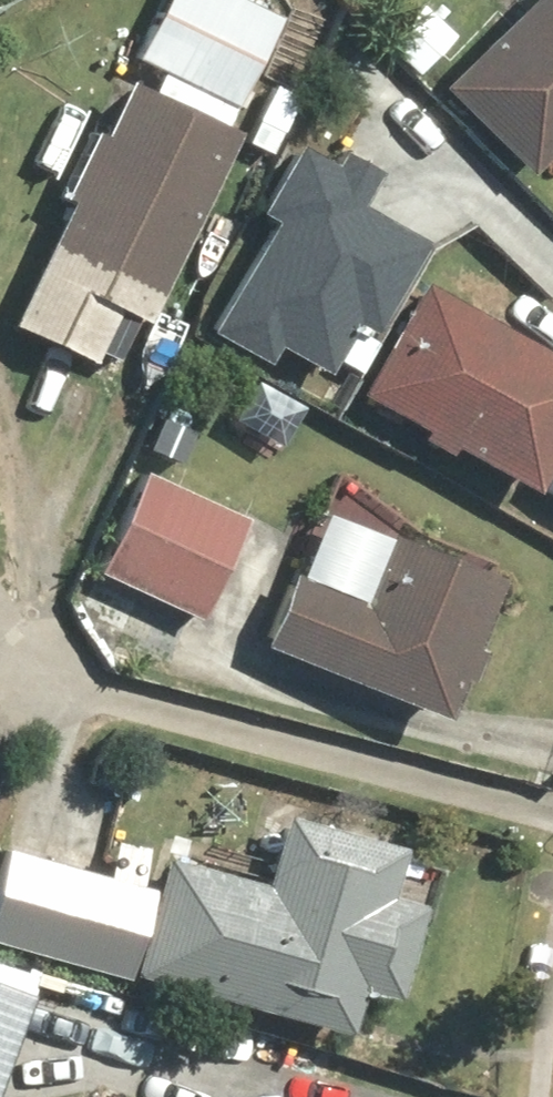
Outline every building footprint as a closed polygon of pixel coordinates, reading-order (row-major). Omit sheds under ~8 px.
[(125,65),(224,112),(265,24),(215,0),(156,0),(125,65)] [(514,183),(552,144),(552,0),(523,0),(426,97),(514,183)] [(0,327),(0,338),(78,374),(104,319),(130,331),(228,120),(187,101),(178,119),(112,88),(0,327)] [(274,208),(215,314),(263,341),(273,324),(326,354),(350,311),(368,316),(418,226),(352,190),(370,159),(332,138),(325,150),(296,134),(259,200),(274,208)] [(406,292),(342,401),(405,439),(401,445),(433,463),(437,457),(515,503),(552,431),(552,378),(406,292)] [(137,479),(88,576),(188,626),(235,527),(137,479)] [(279,583),(248,652),(420,730),(436,688),(446,692),(459,661),(449,657),(474,593),(321,525),(292,589),(279,583)] [(153,868),(121,985),(328,1041),(340,999),(375,1009),(400,917),(365,907),(378,858),(266,828),(248,894),(153,868)] [(113,985),(139,898),(0,857),(0,952),(113,985)] [(0,974),(0,1050),(24,983),(0,974)]
